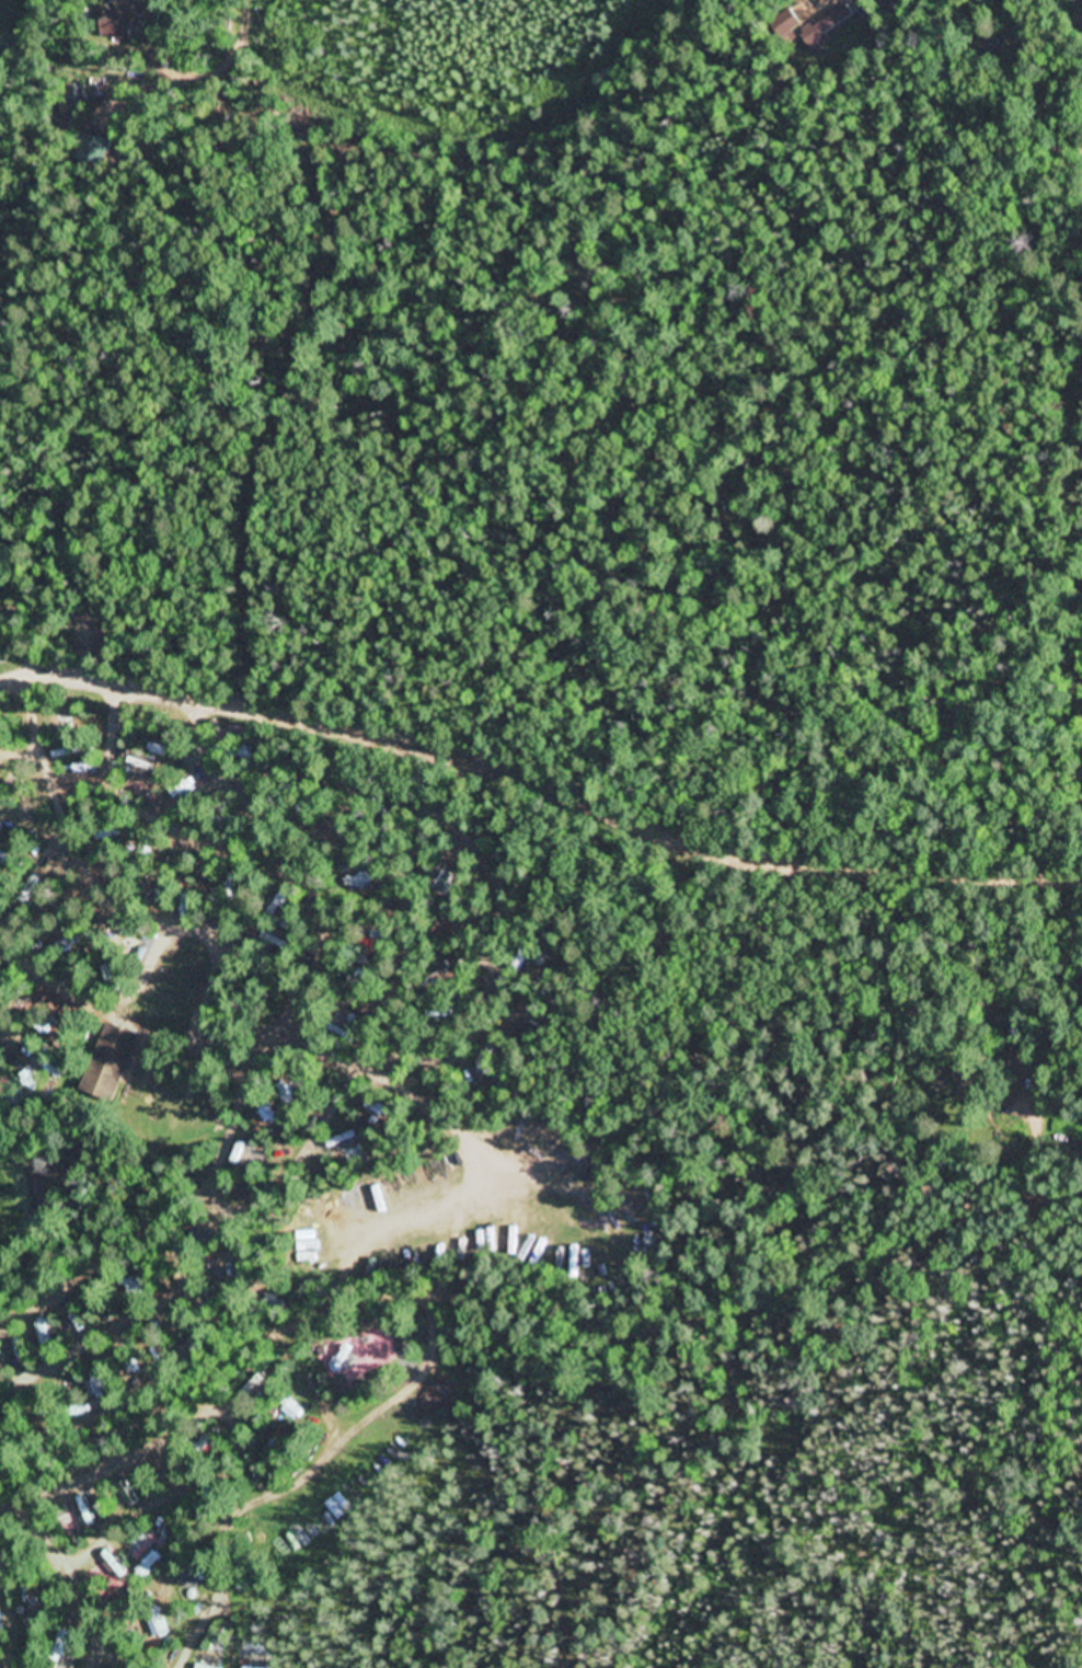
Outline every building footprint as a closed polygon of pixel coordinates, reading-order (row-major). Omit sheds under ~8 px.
[(801,33),(807,44),(850,21),(844,10),(801,33)] [(126,46),(136,25),(110,12),(100,33),(126,46)] [(121,1103),(141,1034),(104,1023),(84,1092),(121,1103)] [(355,1146),(350,1134),(330,1142),(335,1154),(355,1146)] [(297,1264),(319,1264),(319,1232),(297,1232),(297,1264)] [(133,1499),(127,1477),(116,1480),(122,1502),(133,1499)] [(87,1531),(99,1525),(87,1497),(74,1503),(87,1531)]
